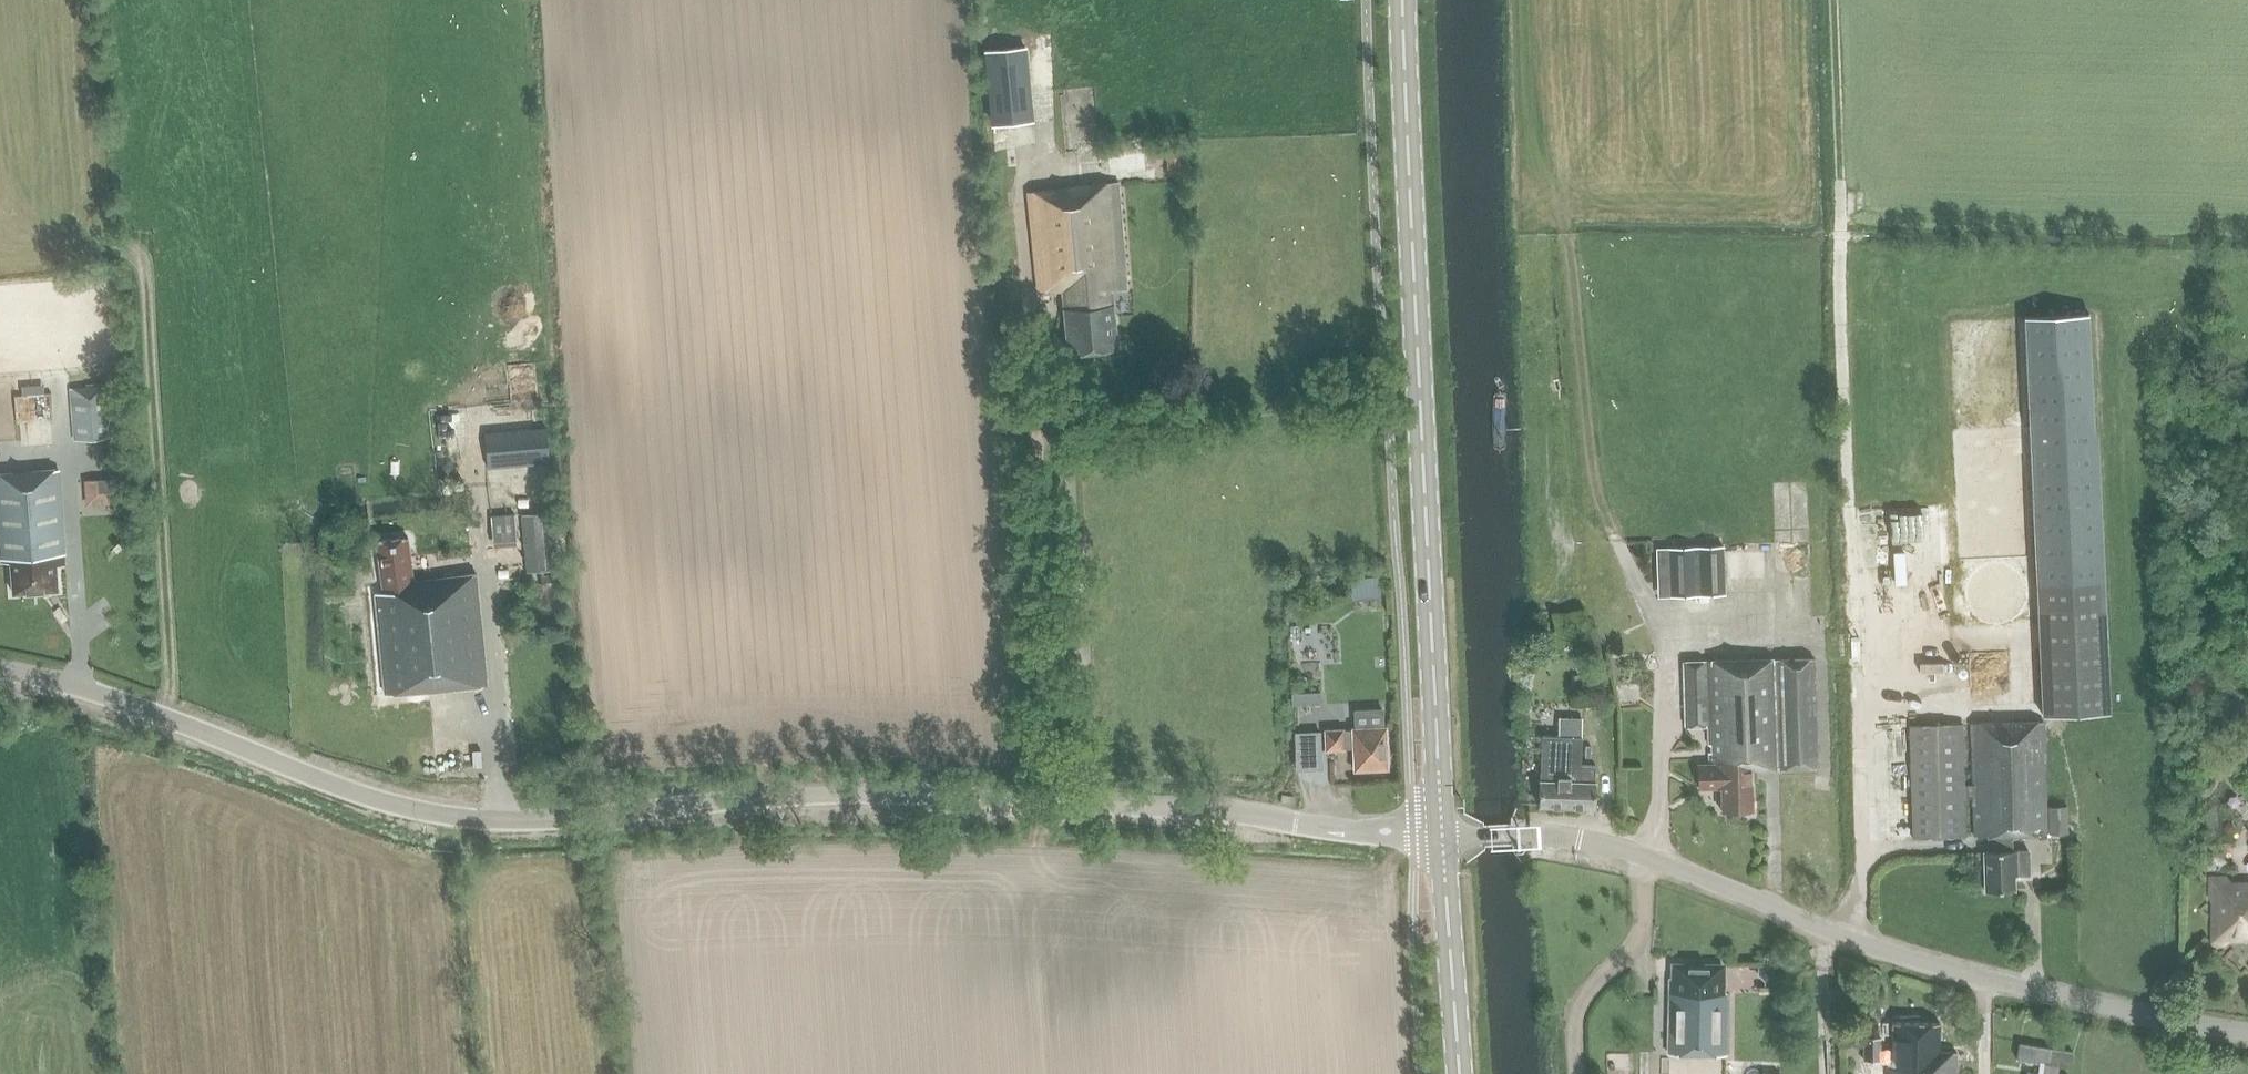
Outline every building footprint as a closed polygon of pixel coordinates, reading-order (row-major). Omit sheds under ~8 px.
[(1032,119),(1025,47),(985,50),(992,123),(1032,119)] [(1028,194),(1038,293),(1062,291),(1068,355),(1118,349),(1111,291),(1126,290),(1120,196),(1119,183),(1110,184),(1028,194)] [(2023,317),(2043,716),(2109,713),(2089,314),(2023,317)] [(114,437),(110,385),(104,386),(104,382),(84,384),(84,386),(69,388),(73,440),(114,437)] [(547,428),(484,433),(487,470),(550,465),(547,428)] [(64,563),(63,552),(64,552),(58,471),(0,475),(0,552),(1,564),(11,563),(13,595),(58,592),(56,564),(64,563)] [(123,478),(83,480),(85,506),(124,504),(123,478)] [(557,569),(551,511),(521,514),(527,572),(557,569)] [(517,545),(515,514),(491,516),(493,547),(517,545)] [(478,575),(411,581),(405,538),(377,541),(382,599),(376,599),(385,694),(489,685),(478,575)] [(1725,591),(1723,546),(1668,548),(1669,561),(1656,562),(1657,581),(1669,580),(1670,593),(1725,591)] [(559,588),(558,574),(540,575),(541,590),(559,588)] [(1721,789),(1722,813),(1753,812),(1752,780),(1757,780),(1757,770),(1781,769),(1818,768),(1815,659),(1683,663),(1684,701),(1708,700),(1710,765),(1699,766),(1699,790),(1721,789)] [(1319,691),(1290,692),(1291,705),(1320,703),(1319,691)] [(1538,806),(1597,808),(1598,784),(1595,784),(1595,766),(1580,765),(1582,718),(1558,717),(1558,736),(1541,736),(1538,806)] [(2028,851),(2019,851),(2013,851),(2012,835),(2035,835),(2035,834),(2048,835),(2045,722),(1975,723),(1974,725),(1971,726),(1972,785),(1964,786),(1963,724),(1910,726),(1912,839),(1965,838),(1964,799),(1973,799),(1974,836),(1988,836),(1988,852),(1984,852),(1984,892),(2015,892),(2014,876),(2028,875),(2028,851)] [(1325,749),(1342,749),(1353,748),(1354,769),(1386,768),(1384,728),(1352,729),(1352,730),(1325,731),(1325,749)] [(2067,834),(2066,806),(2048,806),(2049,835),(2067,834)] [(2233,886),(2229,879),(2212,879),(2212,900),(2215,901),(2215,941),(2216,941),(2216,943),(2226,943),(2229,938),(2247,939),(2247,886),(2233,886)] [(1726,1055),(1728,995),(1722,994),(1722,967),(1673,966),(1673,979),(1669,979),(1667,1054),(1726,1055)] [(1771,981),(1771,966),(1757,966),(1757,976),(1762,981),(1771,981)] [(1938,1052),(1938,1023),(1891,1023),(1891,1062),(1886,1062),(1886,1073),(1955,1073),(1955,1052),(1938,1052)] [(1865,1061),(1881,1062),(1881,1039),(1865,1039),(1865,1061)] [(2011,1058),(2035,1062),(2033,1073),(2051,1073),(2053,1064),(2063,1066),(2066,1048),(2013,1040),(2011,1058)]
